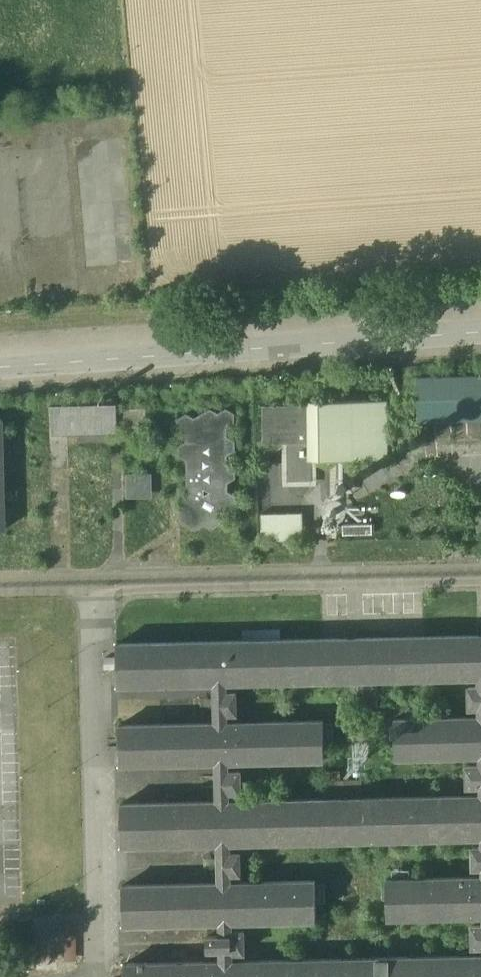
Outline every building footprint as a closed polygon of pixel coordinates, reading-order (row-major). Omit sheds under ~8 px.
[(417,377),(418,421),(480,419),(480,375),(417,377)] [(307,391),(307,407),(263,407),(264,442),(308,442),(308,460),(387,460),(387,401),(320,401),(320,391),(307,391)] [(116,403),(50,404),(51,435),(117,433),(117,427),(145,426),(145,408),(116,409),(116,403)] [(210,410),(194,419),(186,414),(178,419),(178,428),(187,433),(187,442),(178,447),(179,455),(187,460),(187,497),(179,502),(180,520),(195,529),(203,524),(211,529),(219,524),(219,515),(235,505),(235,496),(226,492),(226,482),(234,478),(234,469),(226,464),(226,455),(234,450),(234,441),(226,436),(226,427),(234,423),(233,413),(226,409),(218,414),(210,410)] [(151,475),(127,475),(127,491),(151,491),(151,475)] [(302,513),(261,514),(262,541),(302,540),(302,513)] [(372,524),(343,525),(343,534),(372,534),(372,524)] [(462,546),(443,546),(444,558),(462,557),(462,546)] [(120,643),(121,689),(216,688),(216,724),(122,725),(123,770),(218,768),(220,802),(121,804),(124,852),(217,851),(219,885),(125,887),(125,930),(222,929),(222,937),(208,938),(211,955),(222,955),(223,965),(127,966),(127,976),(480,976),(480,635),(120,643)]
